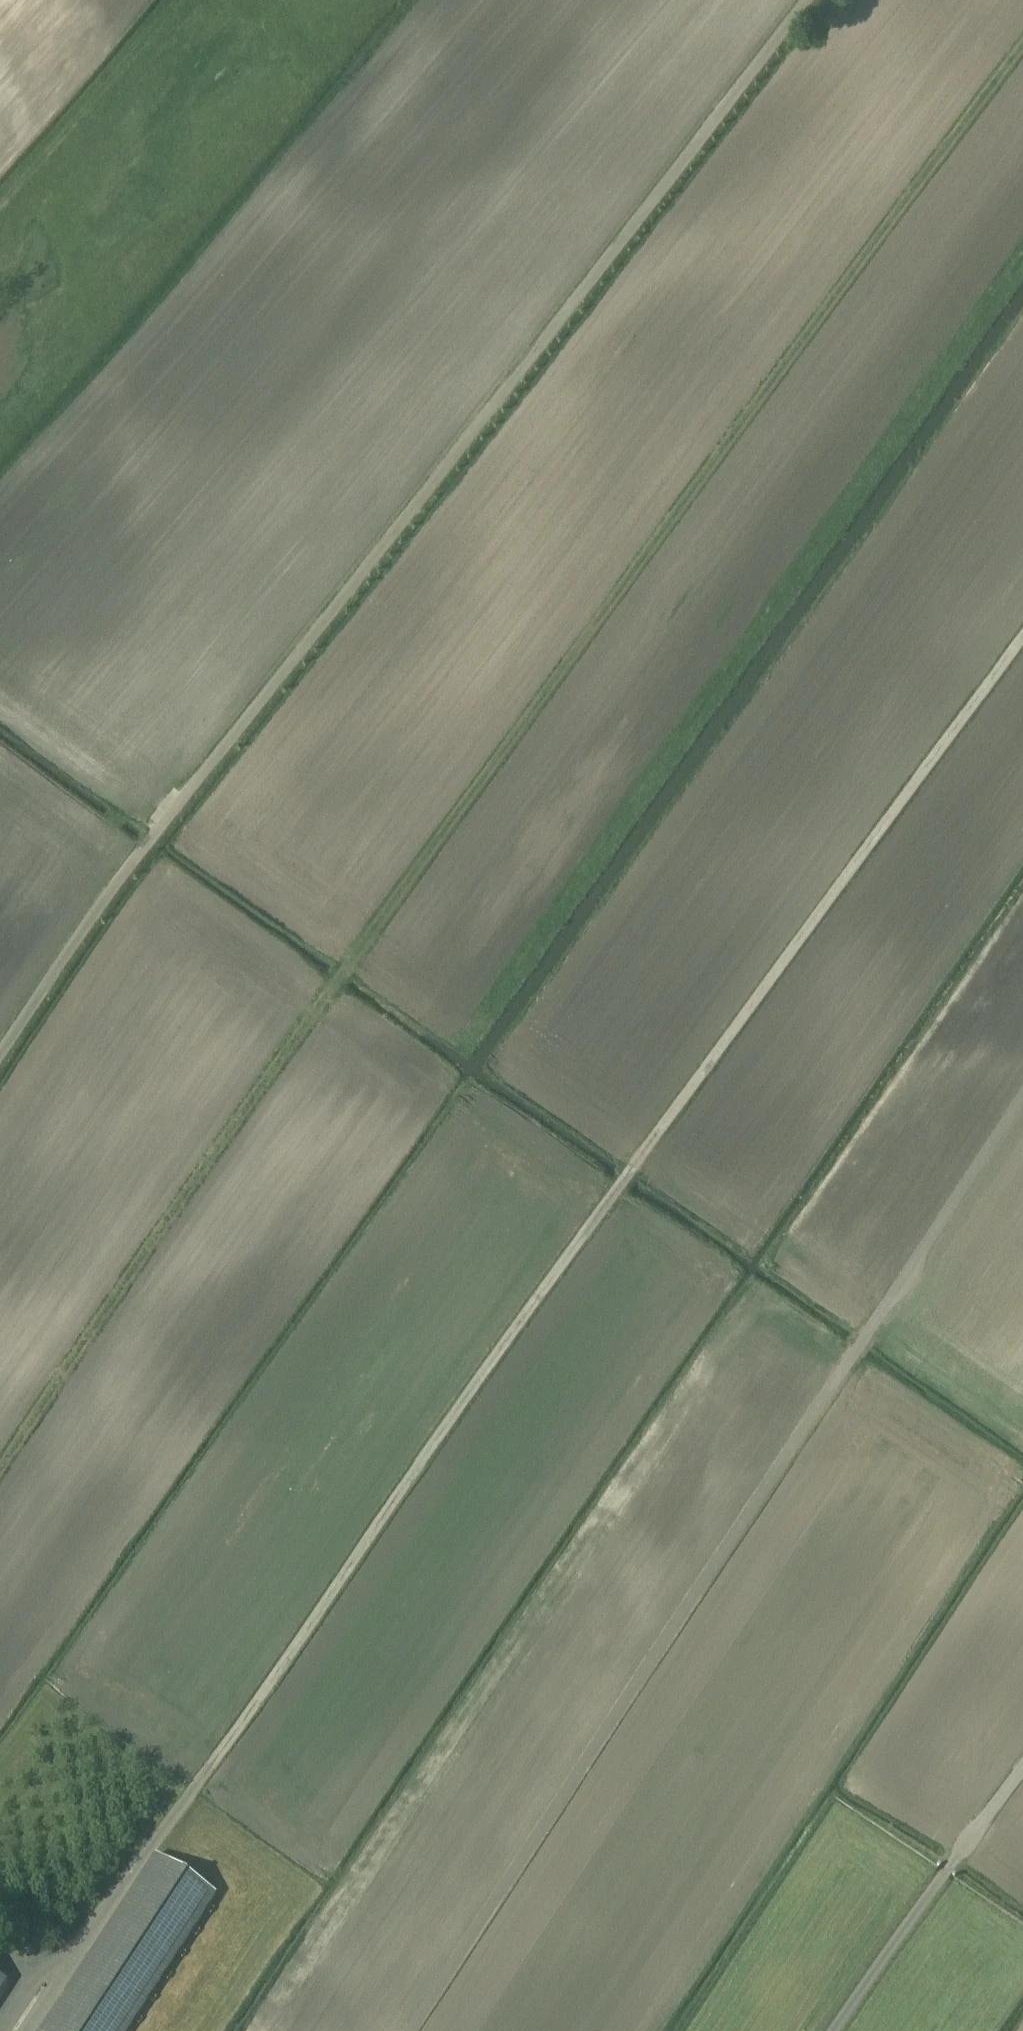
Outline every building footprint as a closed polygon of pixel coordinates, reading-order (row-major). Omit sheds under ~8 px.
[(206,1899),(139,1864),(77,1981),(105,1995),(97,2011),(118,2022),(113,2030),(137,2030),(206,1899)]
